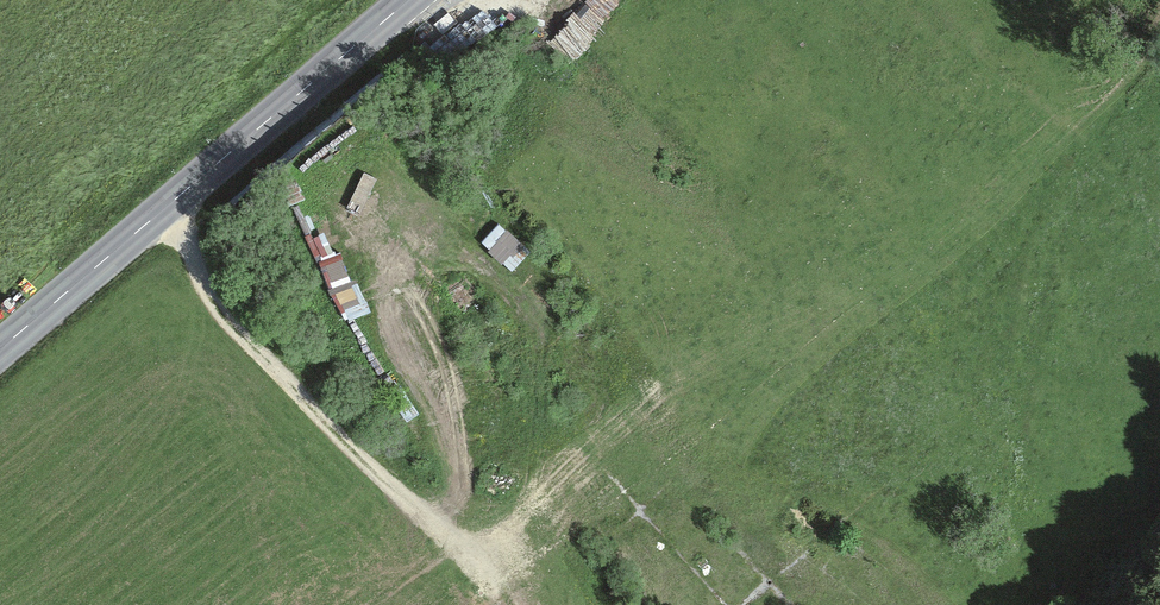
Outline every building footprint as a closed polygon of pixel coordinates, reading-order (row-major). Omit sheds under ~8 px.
[(583,19),(606,0),(568,0),(583,19)] [(528,29),(544,51),(583,24),(567,2),(528,29)]
